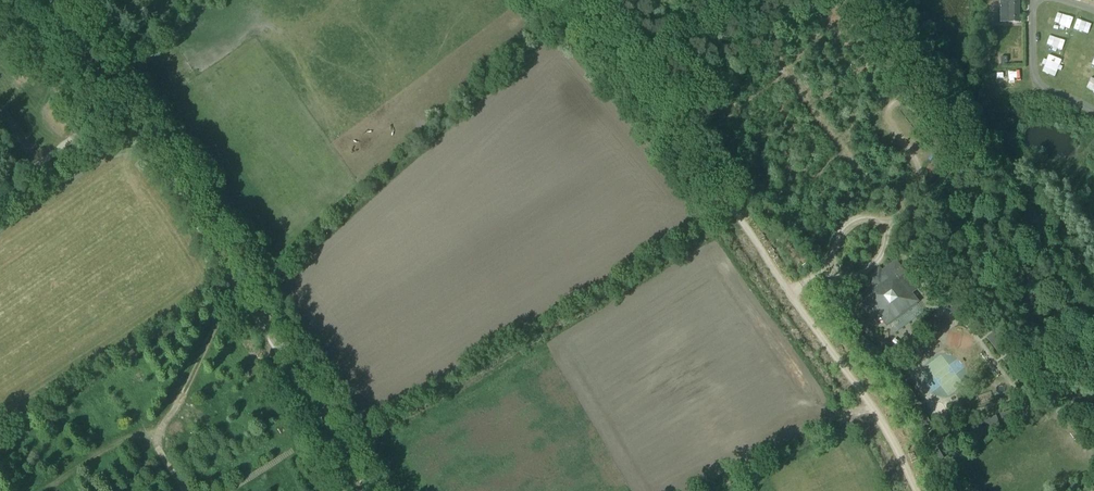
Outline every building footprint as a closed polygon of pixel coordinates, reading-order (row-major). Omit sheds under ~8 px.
[(1009,23),(1020,23),(1019,0),(1008,1),(1009,23)] [(939,154),(934,160),(926,169),(934,176),(947,162),(939,154)] [(1002,223),(1002,212),(993,212),(993,223),(1002,223)] [(926,270),(933,265),(922,251),(915,256),(926,270)] [(895,263),(854,294),(875,322),(882,317),(887,323),(914,302),(909,295),(916,290),(895,263)] [(943,279),(948,276),(942,267),(936,270),(943,279)] [(940,298),(952,290),(947,283),(935,291),(940,298)] [(947,308),(960,298),(956,291),(941,301),(947,308)] [(837,293),(824,300),(829,310),(842,303),(837,293)] [(954,318),(968,308),(963,301),(949,310),(954,318)] [(842,304),(830,312),(836,321),(848,313),(842,304)] [(849,314),(836,322),(842,331),(855,322),(849,314)] [(924,319),(916,323),(921,332),(929,328),(924,319)] [(984,336),(994,328),(989,322),(980,330),(984,336)] [(855,323),(844,333),(851,341),(862,331),(855,323)] [(1080,341),(1091,339),(1090,329),(1079,331),(1080,341)] [(1001,356),(1010,350),(996,331),(987,338),(1001,356)] [(1017,378),(1026,371),(1014,353),(1004,360),(1017,378)] [(891,355),(879,362),(886,373),(898,367),(891,355)] [(900,372),(889,378),(892,384),(904,377),(900,372)] [(1026,391),(1036,384),(1029,375),(1020,382),(1026,391)] [(908,409),(917,404),(906,384),(897,389),(908,409)] [(1041,401),(1047,397),(1040,389),(1035,392),(1041,401)] [(1020,421),(1031,417),(1026,406),(1016,410),(1020,421)] [(922,433),(932,428),(920,408),(910,414),(922,433)] [(1005,426),(1015,422),(1011,412),(1000,416),(1005,426)] [(989,432),(999,428),(995,417),(985,421),(989,432)] [(972,441),(985,437),(981,424),(967,428),(972,441)] [(1090,447),(1093,439),(1083,427),(1075,428),(1090,447)] [(956,444),(967,440),(962,429),(953,433),(956,444)] [(946,450),(954,447),(949,433),(942,436),(946,450)] [(921,447),(931,442),(928,436),(918,442),(921,447)] [(930,468),(945,460),(937,447),(923,454),(930,468)]
